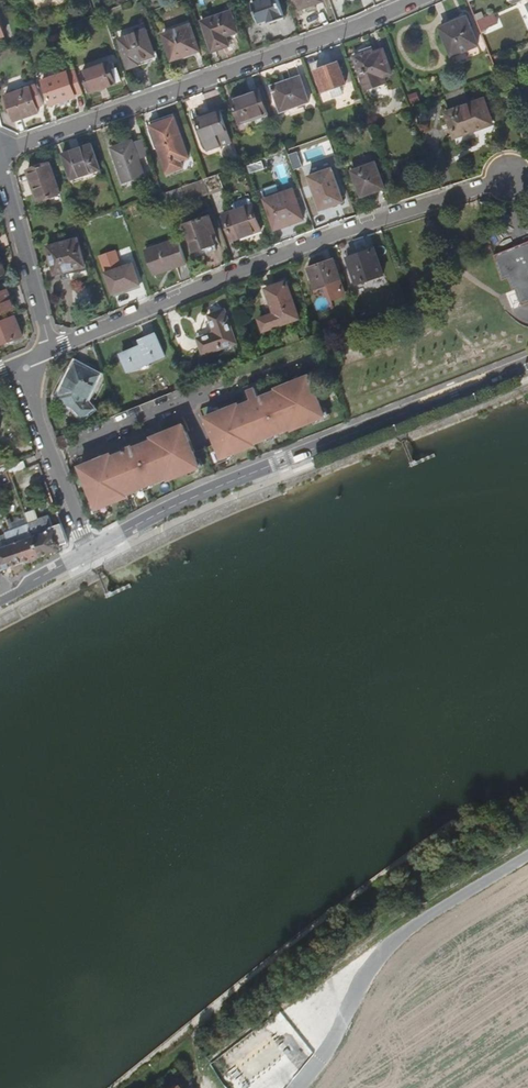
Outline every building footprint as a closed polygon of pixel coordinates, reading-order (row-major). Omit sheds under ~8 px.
[(279,0),(260,0),(252,3),(260,23),(268,20),(269,23),(285,17),(279,0)] [(324,1),(323,0),(298,0),(301,9),(324,1)] [(231,11),(203,21),(213,51),(229,45),(226,36),(238,32),(231,11)] [(498,23),(495,14),(478,21),(482,31),(498,23)] [(478,45),(467,17),(441,28),(453,56),(478,45)] [(164,35),(173,59),(199,50),(190,25),(164,35)] [(146,29),(120,39),(130,69),(140,65),(138,61),(155,55),(146,29)] [(372,50),(354,57),(366,89),(386,82),(384,76),(392,73),(384,49),(373,53),(372,50)] [(109,62),(83,71),(91,92),(122,81),(117,68),(112,70),(109,62)] [(338,63),(316,71),(323,92),(331,89),(333,96),(341,94),(339,86),(346,83),(338,63)] [(75,95),(83,92),(75,70),(67,72),(43,80),(51,104),(75,96),(75,95)] [(310,102),(301,76),(281,82),(271,85),(274,93),(281,112),(290,109),(292,115),(305,111),(304,107),(299,109),(298,106),(310,102)] [(15,121),(39,112),(30,87),(6,96),(15,121)] [(260,90),(233,100),(241,123),(252,119),(268,113),(260,90)] [(493,124),(484,99),(446,113),(455,137),(493,124)] [(199,122),(209,151),(232,142),(221,110),(198,118),(199,122)] [(268,113),(252,119),(255,127),(271,121),(268,113)] [(165,128),(165,129),(154,133),(168,173),(183,167),(181,160),(189,158),(175,117),(170,119),(169,119),(168,120),(167,121),(166,122),(165,124),(165,126),(165,128)] [(154,133),(165,129),(165,128),(165,126),(165,124),(166,122),(167,121),(168,120),(169,119),(170,119),(151,125),(154,133)] [(133,141),(112,148),(124,183),(145,176),(133,141)] [(92,144),(63,154),(72,179),(101,169),(92,144)] [(38,201),(61,193),(50,163),(28,170),(38,201)] [(386,189),(376,163),(353,172),(363,197),(386,189)] [(309,176),(321,210),(345,202),(333,168),(309,176)] [(218,174),(204,179),(209,193),(223,188),(218,174)] [(204,179),(163,194),(168,208),(209,193),(204,179)] [(265,199),(276,229),(304,219),(293,189),(265,199)] [(224,215),(233,240),(255,232),(253,229),(260,227),(252,204),(249,194),(239,197),(242,208),(224,215)] [(185,225),(197,257),(218,250),(212,235),(216,233),(210,216),(185,225)] [(85,267),(77,238),(47,247),(54,275),(85,267)] [(187,263),(179,239),(146,250),(154,271),(176,264),(177,267),(187,263)] [(347,255),(357,283),(384,274),(374,245),(347,255)] [(141,285),(133,264),(122,268),(117,254),(102,260),(107,273),(106,274),(113,294),(141,285)] [(341,280),(334,259),(309,268),(316,289),(313,290),(314,296),(333,289),(331,284),(341,280)] [(177,267),(176,264),(154,271),(155,274),(177,267)] [(509,277),(509,279),(503,282),(507,292),(513,290),(514,290),(521,307),(527,304),(527,270),(509,277)] [(264,331),(300,319),(287,282),(267,289),(276,314),(260,319),(264,331)] [(15,308),(8,289),(0,293),(0,314),(15,308)] [(204,355),(237,343),(226,311),(210,316),(216,333),(199,339),(204,355)] [(15,315),(0,321),(0,345),(23,335),(15,315)] [(129,371),(166,356),(157,334),(142,341),(144,346),(129,352),(122,355),(129,371)] [(100,375),(76,363),(59,399),(64,402),(74,407),(82,415),(84,418),(94,409),(87,402),(100,375)] [(209,421),(225,462),(258,449),(257,447),(295,432),(295,434),(328,421),(312,380),(262,400),(259,391),(251,395),(254,403),(209,421)] [(106,458),(82,468),(88,484),(91,483),(95,493),(92,494),(98,510),(129,497),(128,494),(170,478),(171,481),(202,468),(186,427),(161,437),(163,440),(137,450),(136,447),(127,450),(129,453),(107,462),(106,458)] [(66,435),(57,439),(61,449),(70,446),(66,435)] [(9,470),(11,474),(27,468),(24,461),(8,467),(9,470)] [(36,509),(26,513),(27,517),(30,525),(42,556),(62,549),(61,545),(50,515),(39,519),(36,509)] [(12,531),(30,525),(27,517),(9,524),(12,531)] [(12,531),(23,563),(42,556),(30,525),(12,531)] [(1,571),(23,563),(12,531),(6,533),(11,546),(5,548),(0,535),(0,536),(0,569),(1,571)] [(6,533),(0,535),(5,548),(11,546),(6,533)] [(249,1084),(287,1053),(265,1025),(226,1056),(249,1084)]
